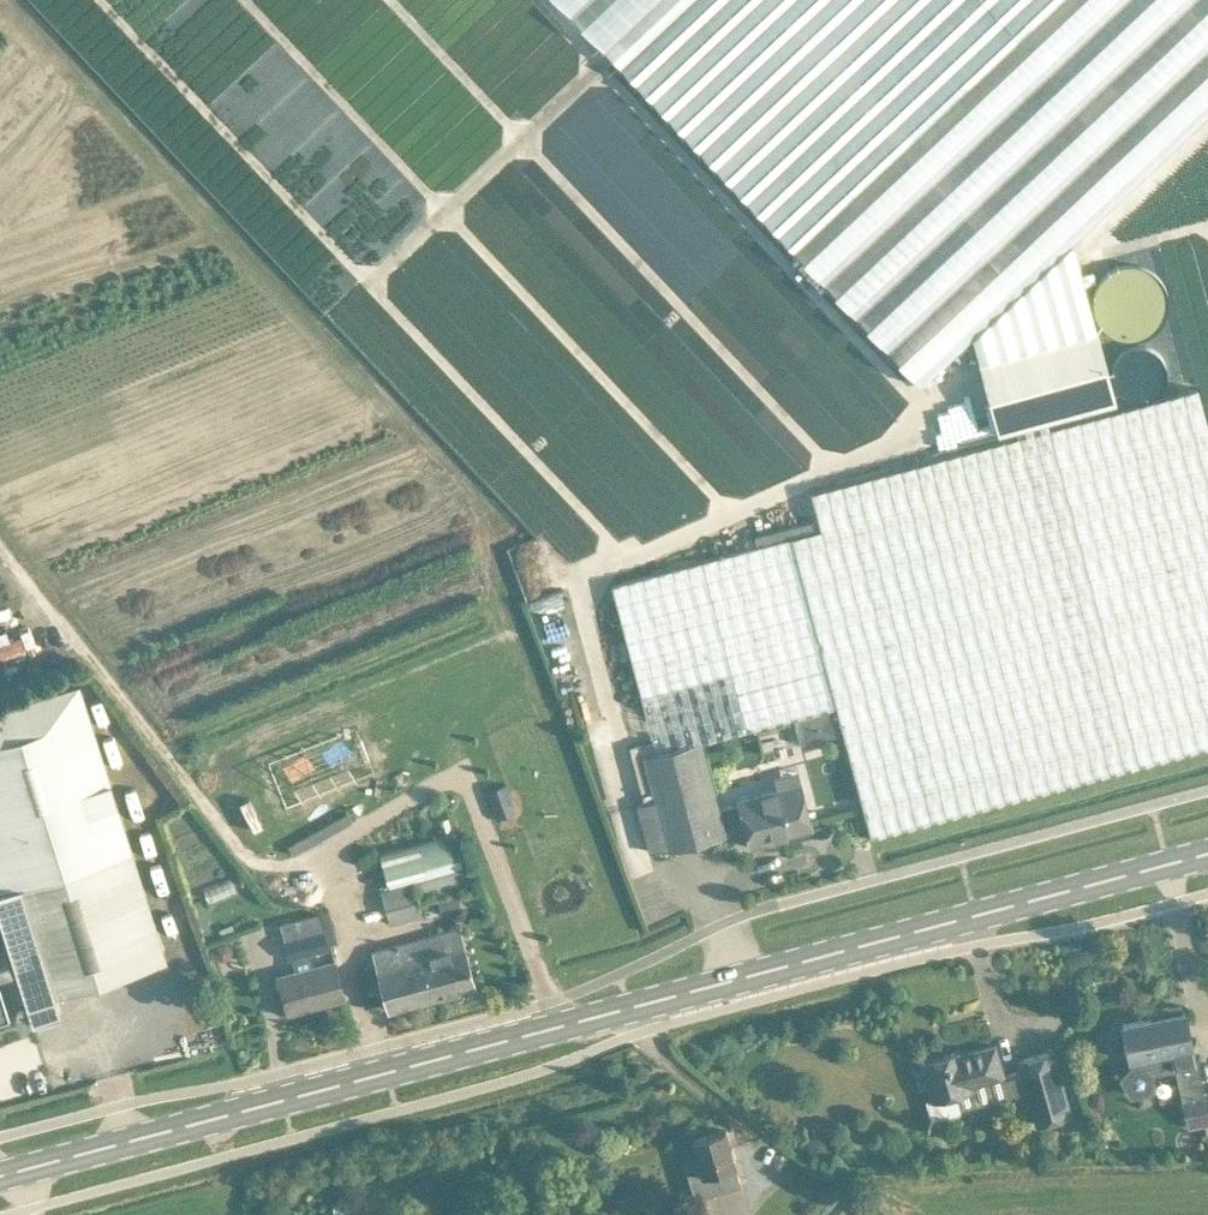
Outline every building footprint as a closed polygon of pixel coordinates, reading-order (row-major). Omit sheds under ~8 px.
[(605,47),(655,0),(561,0),(605,47)] [(605,47),(795,248),(1058,0),(655,0),(605,47)] [(795,248),(922,382),(973,334),(980,360),(1096,328),(1072,241),(1207,112),(1207,0),(1058,0),(795,248)] [(1169,304),(1169,301),(1169,298),(1168,294),(1168,291),(1167,288),(1164,282),(1162,280),(1158,275),(1156,272),(1148,267),(1138,264),(1135,264),(1132,264),(1129,264),(1126,264),(1116,267),(1108,272),(1105,275),(1102,280),(1100,282),(1097,288),(1096,291),(1095,298),(1095,304),(1096,311),(1097,314),(1100,319),(1102,322),(1105,327),(1108,329),(1116,335),(1126,338),(1129,338),(1135,338),(1138,338),(1145,336),(1148,335),(1156,329),(1158,327),(1162,322),(1164,319),(1167,314),(1168,311),(1169,304)] [(1117,400),(1098,328),(1096,328),(980,360),(999,432),(1117,400)] [(1168,374),(1168,371),(1168,369),(1167,364),(1166,362),(1165,360),(1165,358),(1160,352),(1158,351),(1157,349),(1153,347),(1150,346),(1148,345),(1146,344),(1143,344),(1141,344),(1139,344),(1136,344),(1134,345),(1132,346),(1129,347),(1128,348),(1125,349),(1123,351),(1120,354),(1118,356),(1117,358),(1116,360),(1116,362),(1115,364),(1114,369),(1114,374),(1115,378),(1116,381),(1116,383),(1117,385),(1118,387),(1120,389),(1122,390),(1123,392),(1125,394),(1128,395),(1129,396),(1132,397),(1134,398),(1139,399),(1143,399),(1148,398),(1150,397),(1153,396),(1154,395),(1157,394),(1162,389),(1163,387),(1165,385),(1166,381),(1167,378),(1168,374)] [(1050,425),(811,488),(821,525),(612,581),(654,739),(630,745),(645,800),(638,802),(651,850),(669,845),(670,848),(726,833),(725,830),(732,829),(746,825),(751,846),(771,841),(769,834),(812,822),(801,782),(797,769),(775,775),(778,789),(739,799),(718,805),(701,740),(761,725),(836,705),(872,834),(1207,744),(1207,424),(1198,387),(1050,425)] [(922,420),(929,432),(969,408),(962,397),(922,420)] [(558,590),(538,536),(508,547),(529,601),(558,590)] [(10,599),(0,567),(0,602),(10,599)] [(29,1006),(57,997),(162,963),(150,926),(155,924),(80,687),(0,712),(0,915),(29,1006)] [(354,725),(268,769),(291,814),(377,769),(354,725)] [(470,886),(459,847),(464,845),(462,838),(458,839),(456,832),(382,852),(391,886),(381,889),(391,923),(423,914),(420,900),(441,894),(458,890),(470,886)] [(212,889),(216,904),(246,895),(242,881),(212,889)] [(458,890),(441,894),(444,906),(461,901),(458,890)] [(279,976),(283,989),(289,1013),(346,998),(340,974),(336,960),(315,966),(311,951),(326,947),(318,915),(283,924),(292,958),(296,957),(299,971),(279,976)] [(374,950),(383,985),(389,1009),(476,985),(461,927),(374,950)] [(10,971),(3,948),(0,938),(0,974),(10,971)] [(10,1019),(7,1009),(8,1009),(6,1003),(5,1004),(0,989),(0,1022),(10,1019)] [(1187,1114),(1190,1126),(1206,1122),(1207,1129),(1207,1091),(1203,1093),(1192,1044),(1193,1044),(1186,1010),(1181,1011),(1180,1005),(1151,1011),(1153,1018),(1123,1024),(1130,1057),(1134,1057),(1135,1062),(1122,1076),(1132,1094),(1149,1087),(1154,1071),(1177,1066),(1183,1097),(1187,1114)] [(961,1050),(923,1060),(929,1084),(933,1099),(929,1100),(932,1114),(935,1116),(939,1117),(957,1112),(960,1110),(961,1107),(957,1093),(971,1089),(970,1085),(991,1079),(989,1075),(1003,1071),(1002,1067),(996,1044),(962,1053),(961,1050)] [(1053,1050),(1020,1059),(1037,1123),(1071,1114),(1053,1050)] [(685,1159),(695,1197),(742,1184),(733,1152),(726,1129),(693,1138),(697,1155),(685,1159)]
